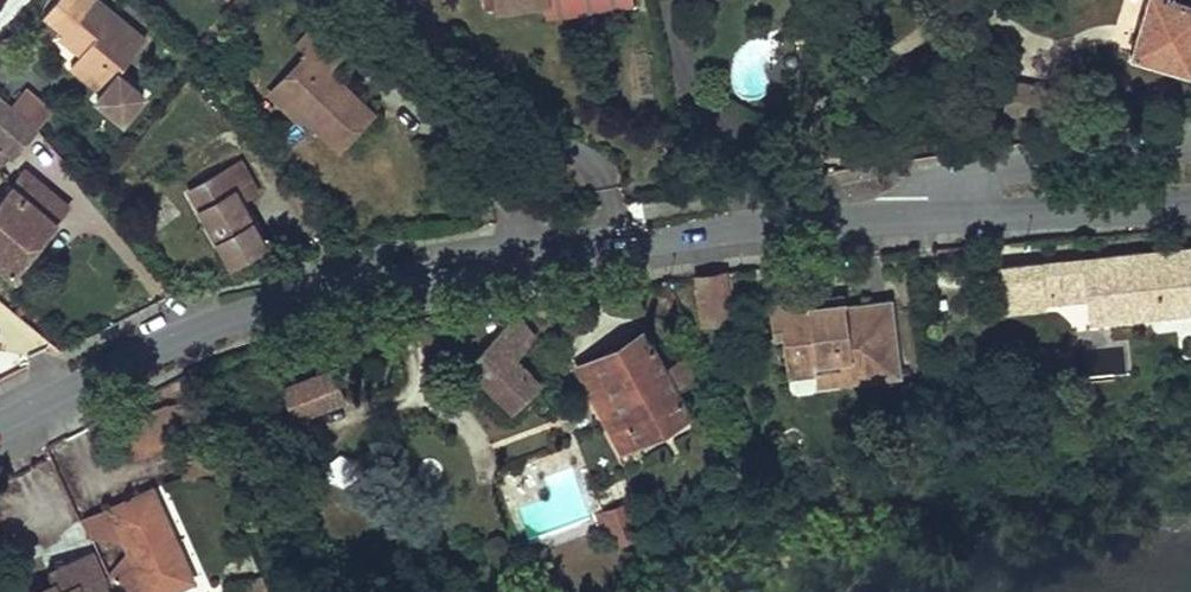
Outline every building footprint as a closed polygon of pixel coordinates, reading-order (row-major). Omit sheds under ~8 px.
[(59,31),(79,49),(75,53),(65,65),(100,95),(143,42),(94,0),(54,0),(41,15),(59,31)] [(497,11),(546,4),(548,18),(633,6),(632,0),(495,0),(497,11)] [(1129,53),(1190,69),(1190,64),(1190,0),(1145,0),(1129,53)] [(307,109),(303,113),(338,148),(371,114),(328,72),(348,51),(317,21),(295,42),(308,54),(280,83),(307,109)] [(79,49),(59,31),(55,36),(75,53),(79,49)] [(982,82),(981,113),(1027,114),(1028,83),(982,82)] [(298,118),(303,113),(307,109),(280,83),(271,92),(298,118)] [(22,86),(6,104),(8,105),(35,129),(51,111),(22,86)] [(8,105),(6,104),(0,98),(0,116),(8,105)] [(7,154),(10,157),(35,129),(8,105),(0,116),(0,162),(7,154)] [(239,158),(189,188),(232,262),(264,243),(240,201),(258,190),(239,158)] [(54,196),(26,172),(0,203),(0,263),(13,274),(56,222),(41,210),(54,196)] [(68,208),(54,196),(41,210),(56,222),(68,208)] [(1091,258),(1004,268),(1009,311),(1047,307),(1046,293),(1095,288),(1098,322),(1190,311),(1190,247),(1091,258)] [(724,272),(696,276),(702,323),(730,319),(724,272)] [(668,291),(658,296),(665,309),(674,304),(668,291)] [(813,365),(814,375),(816,389),(901,378),(892,303),(846,309),(844,297),(769,306),(774,339),(782,338),(785,369),(813,365)] [(512,362),(534,338),(515,314),(469,364),(516,409),(537,385),(512,362)] [(644,333),(593,361),(636,440),(687,412),(673,387),(679,384),(669,366),(664,368),(644,333)] [(636,440),(593,361),(577,369),(620,449),(636,440)] [(787,379),(814,375),(813,365),(785,369),(787,379)] [(278,394),(290,424),(343,402),(330,373),(278,394)] [(775,481),(770,471),(763,475),(768,484),(775,481)] [(118,591),(162,591),(192,578),(153,490),(112,509),(125,538),(136,563),(126,567),(128,572),(124,574),(126,579),(115,584),(118,591)] [(612,527),(619,543),(637,534),(624,504),(605,512),(594,517),(600,532),(612,527)] [(125,538),(112,509),(86,521),(94,538),(125,538)] [(110,574),(115,584),(126,579),(124,574),(128,572),(126,567),(110,574)] [(260,579),(233,591),(266,591),(260,579)]
